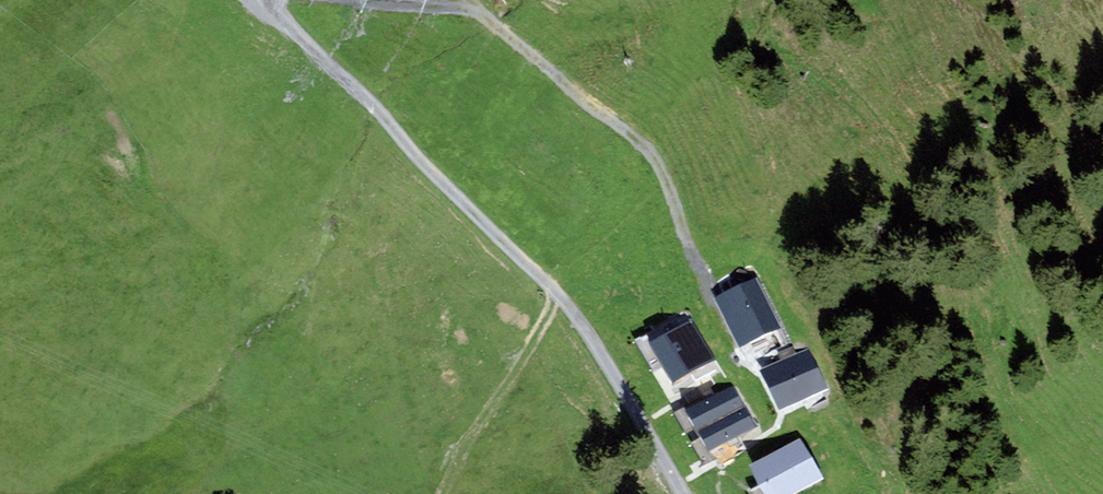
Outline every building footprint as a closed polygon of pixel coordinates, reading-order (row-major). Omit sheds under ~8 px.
[(756,280),(719,298),(745,354),(783,337),(756,280)] [(715,362),(691,322),(650,348),(674,387),(682,382),(715,362)] [(780,368),(766,375),(781,407),(824,386),(808,354),(797,359),(792,348),(778,355),(784,366),(780,368)] [(686,416),(697,435),(744,408),(732,389),(710,402),(686,416)] [(731,441),(755,428),(744,408),(697,435),(709,455),(731,441)] [(755,473),(767,493),(794,493),(819,480),(799,447),(755,473)]
